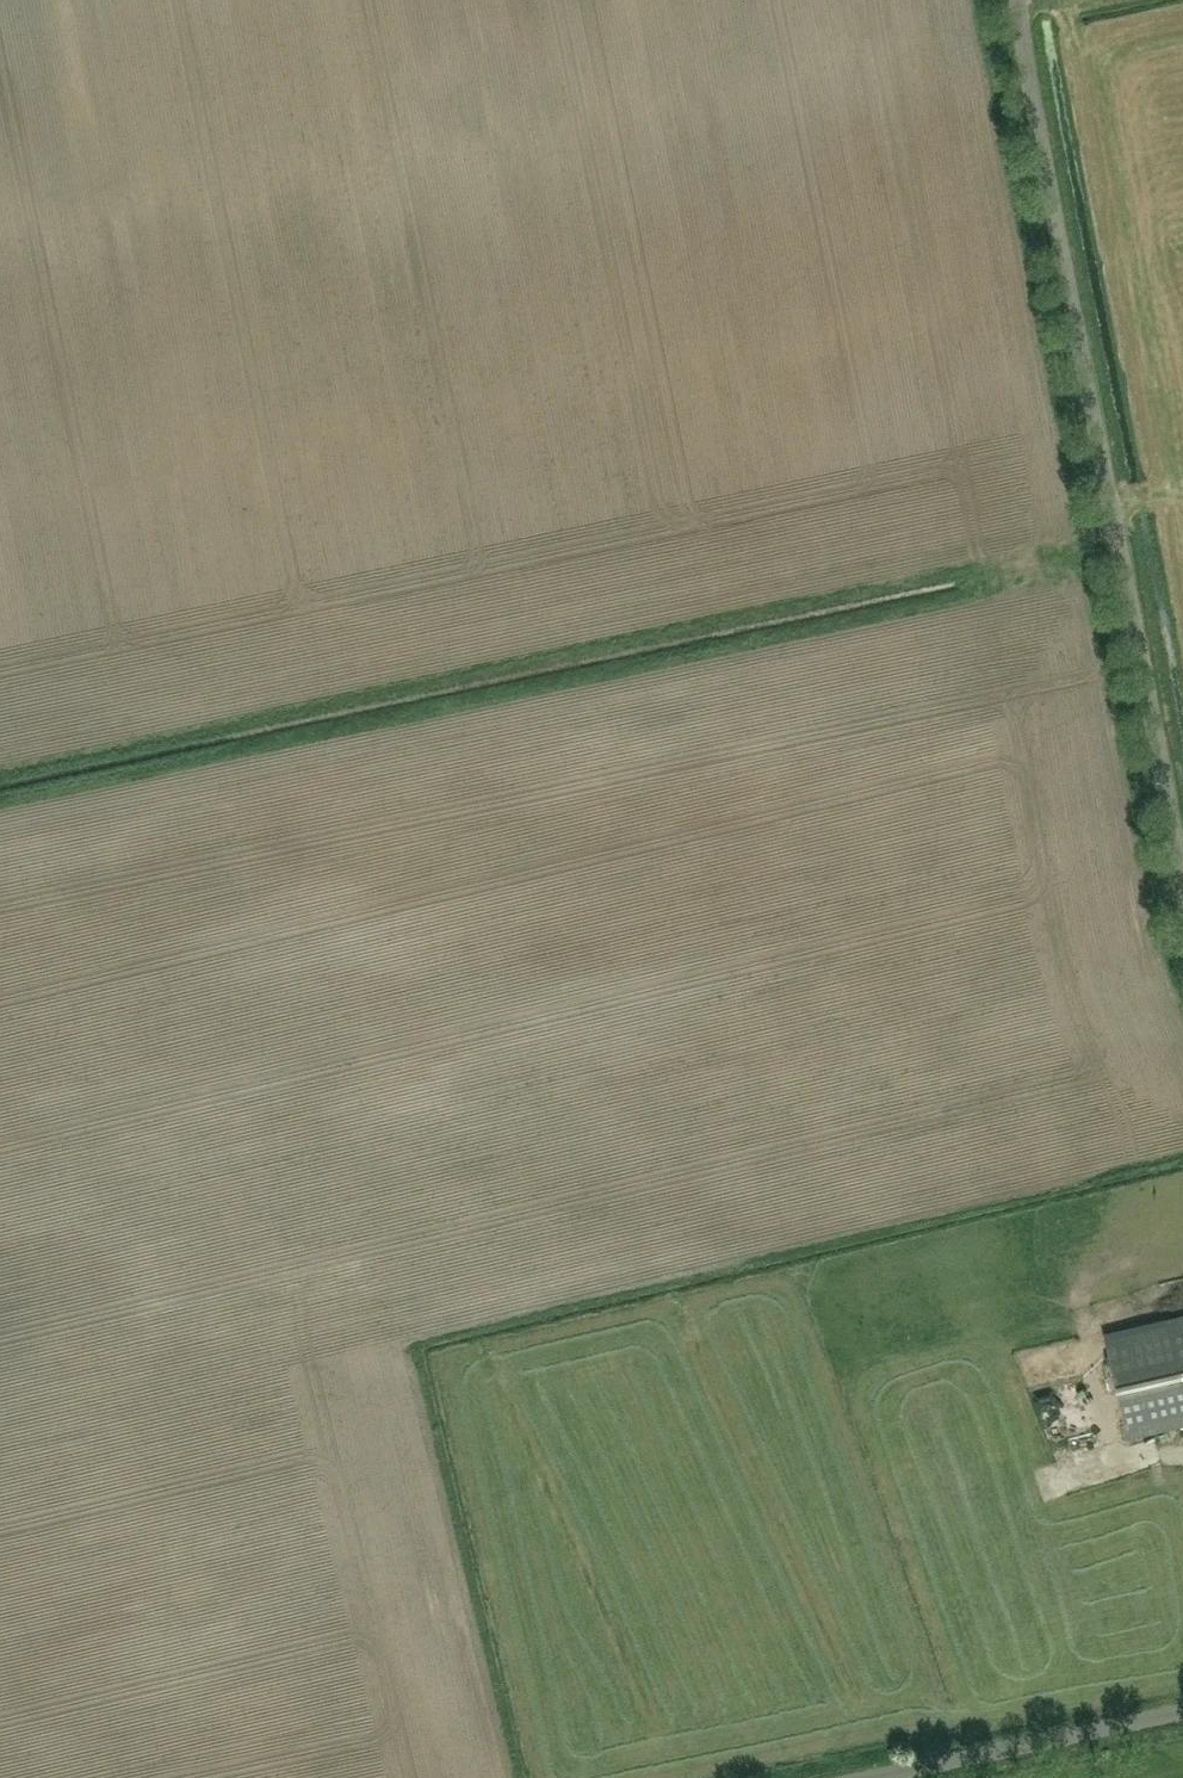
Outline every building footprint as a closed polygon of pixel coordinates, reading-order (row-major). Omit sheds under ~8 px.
[(1182,1423),(1182,1314),(1104,1332),(1129,1435),(1182,1423)]
